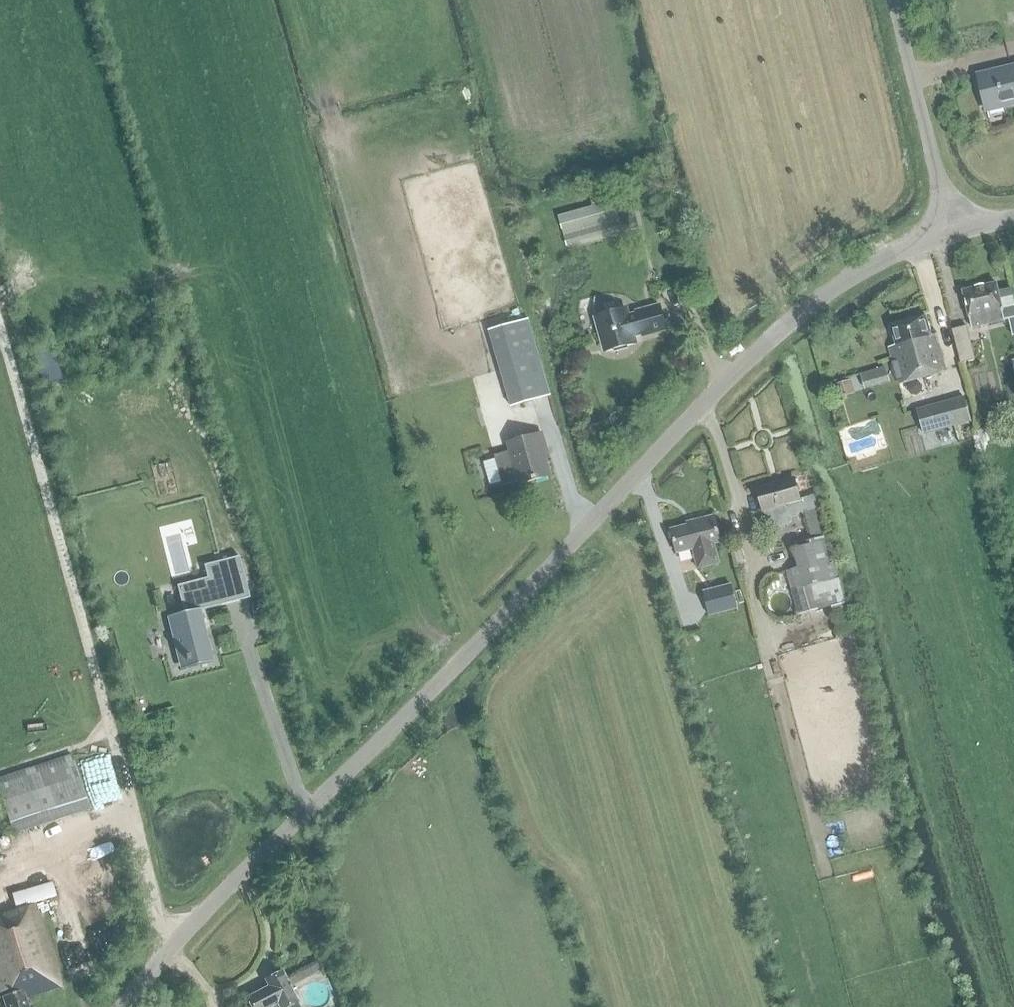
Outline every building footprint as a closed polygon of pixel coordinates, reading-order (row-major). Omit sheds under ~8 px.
[(984,109),(1013,103),(1013,69),(977,77),(984,109)] [(558,216),(566,247),(625,231),(616,200),(558,216)] [(995,283),(962,291),(969,317),(972,328),(1004,320),(1004,319),(1013,317),(1013,307),(1009,288),(997,291),(995,283)] [(595,318),(604,353),(633,345),(632,339),(665,330),(658,307),(626,316),(624,310),(595,318)] [(886,347),(897,384),(945,370),(934,334),(927,334),(922,316),(886,326),(891,344),(886,347)] [(528,319),(489,330),(511,406),(551,394),(528,319)] [(966,326),(952,330),(960,364),(975,360),(966,326)] [(859,380),(856,381),(857,385),(861,384),(861,385),(888,377),(886,370),(882,371),(882,370),(859,377),(859,380)] [(855,393),(851,380),(834,384),(838,398),(855,393)] [(916,410),(923,436),(971,423),(964,397),(916,410)] [(509,443),(511,452),(494,456),(502,486),(519,481),(519,483),(547,476),(540,449),(543,448),(540,435),(509,443)] [(817,494),(798,500),(792,479),(756,490),(762,510),(764,510),(768,525),(773,528),(787,524),(792,515),(793,516),(821,508),(817,494)] [(695,524),(670,531),(675,554),(692,549),(697,569),(718,563),(713,544),(720,542),(713,516),(694,521),(695,524)] [(811,540),(812,544),(793,549),(798,568),(787,571),(799,615),(819,610),(831,607),(830,603),(846,599),(840,579),(841,579),(829,535),(811,540)] [(207,578),(192,582),(198,605),(223,599),(219,584),(244,577),(238,556),(203,565),(207,578)] [(703,591),(710,616),(738,609),(732,584),(703,591)] [(189,668),(214,662),(200,609),(190,611),(166,617),(175,652),(184,650),(186,656),(184,657),(185,662),(187,661),(189,668)] [(837,633),(836,641),(853,636),(851,629),(839,632),(837,633)] [(74,754),(0,776),(0,793),(12,833),(90,809),(74,754)] [(4,1006),(28,1006),(25,997),(60,986),(34,903),(0,914),(0,1000),(1,1000),(4,1006)] [(282,972),(268,978),(267,983),(267,986),(250,995),(247,1001),(250,1006),(301,1006),(282,972)]
